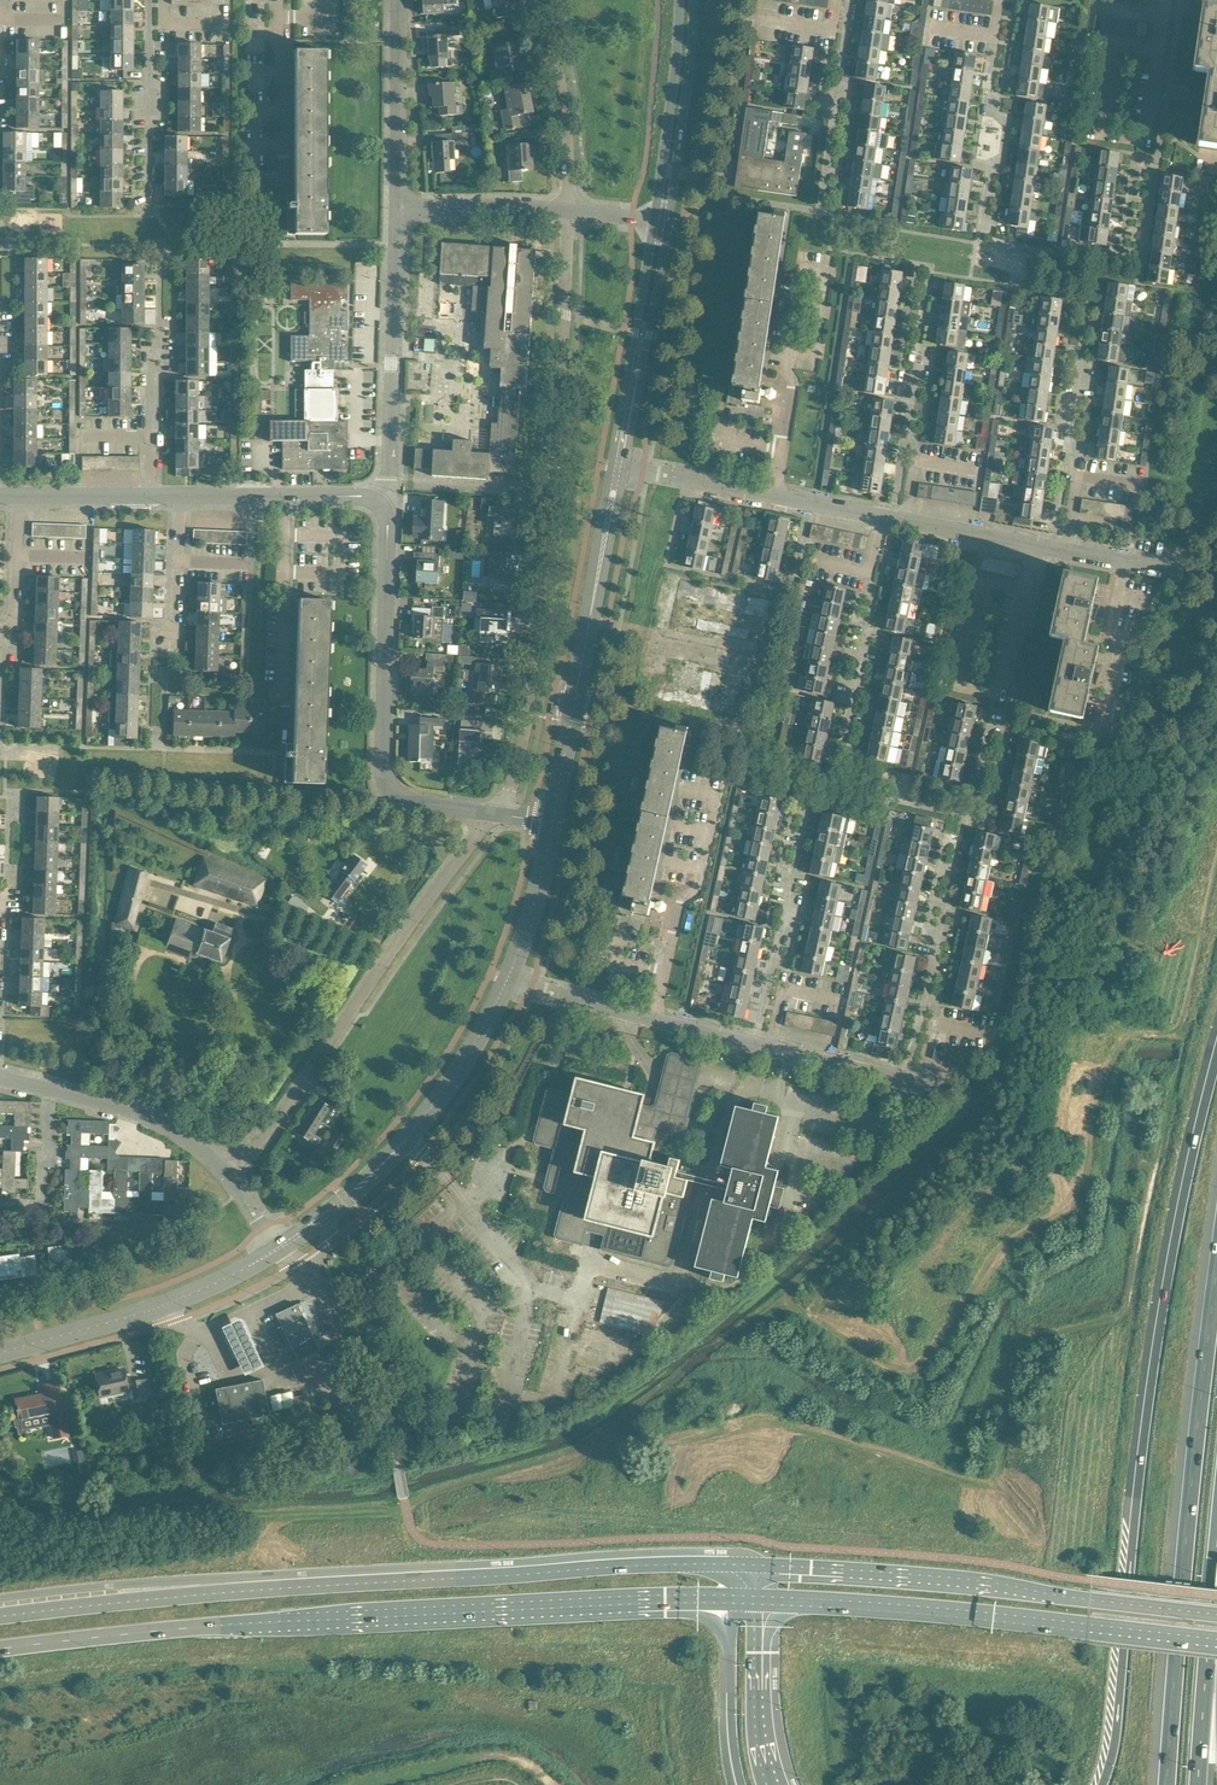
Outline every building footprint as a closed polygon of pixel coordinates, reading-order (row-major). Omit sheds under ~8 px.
[(72,11),(78,11),(89,11),(89,0),(72,0),(72,11)] [(133,0),(111,0),(111,11),(133,12),(133,0)] [(425,15),(445,14),(445,6),(457,5),(457,0),(424,0),(425,15)] [(486,9),(494,8),(495,17),(515,14),(513,5),(514,4),(514,0),(485,0),(486,9)] [(885,19),(887,3),(867,0),(865,16),(885,19)] [(948,0),(941,0),(940,8),(947,9),(948,0)] [(956,0),(948,0),(947,9),(954,10),(956,0)] [(963,0),(956,0),(954,10),(962,11),(963,0)] [(971,0),(963,0),(962,11),(969,12),(971,0)] [(978,0),(971,0),(969,12),(976,13),(978,0)] [(986,0),(978,0),(976,13),(983,15),(986,0)] [(988,0),(986,0),(983,15),(991,16),(993,1),(988,0)] [(1058,24),(1060,8),(1030,3),(1029,13),(1026,12),(1025,19),(1028,19),(1048,22),(1058,24)] [(1205,6),(1195,72),(1210,74),(1216,75),(1216,8),(1205,6)] [(133,26),(133,12),(111,11),(111,26),(133,26)] [(883,34),(885,19),(865,16),(863,31),(883,34)] [(1100,31),(1102,17),(1095,16),(1093,30),(1100,31)] [(1107,32),(1110,18),(1102,17),(1100,31),(1107,32)] [(1115,33),(1117,19),(1110,18),(1107,32),(1115,33)] [(1046,37),(1048,22),(1028,19),(1026,34),(1046,37)] [(1122,34),(1124,20),(1117,19),(1115,33),(1122,34)] [(1129,35),(1131,21),(1124,20),(1122,34),(1129,35)] [(1137,37),(1139,22),(1131,21),(1129,35),(1137,37)] [(922,40),(925,25),(919,24),(919,23),(912,22),(909,38),(916,39),(922,40)] [(1144,38),(1146,23),(1139,22),(1137,37),(1144,38)] [(1151,39),(1153,24),(1146,23),(1144,38),(1151,39)] [(133,41),(133,26),(111,26),(111,41),(133,41)] [(430,59),(428,59),(428,68),(452,66),(451,57),(449,58),(447,36),(461,35),(460,26),(434,28),(435,37),(429,37),(430,50),(430,59)] [(1087,28),(1082,27),(1074,26),(1071,41),(1080,42),(1085,43),(1087,28)] [(525,70),(522,52),(520,42),(514,43),(511,28),(491,32),(494,48),(498,47),(502,74),(525,70)] [(888,50),(890,35),(891,35),(883,34),(863,31),(860,47),(881,50),(881,49),(888,50)] [(1044,53),(1046,37),(1026,34),(1024,44),(1022,43),(1021,49),(1044,53)] [(39,55),(39,41),(17,41),(17,55),(39,55)] [(133,55),(133,41),(111,41),(111,55),(133,55)] [(812,64),(814,49),(786,44),(784,60),(792,61),(812,64)] [(200,60),(200,45),(178,45),(178,59),(200,60)] [(949,45),(940,47),(941,56),(950,54),(949,45)] [(878,65),(881,50),(860,47),(858,62),(878,65)] [(933,65),(935,49),(926,47),(923,64),(929,65),(929,64),(933,65)] [(1041,68),(1044,53),(1021,49),(1021,50),(1023,50),(1021,65),(1041,68)] [(325,235),(325,52),(294,52),(294,53),(294,159),(295,196),(290,196),(291,205),(287,205),(287,215),(287,235),(325,235)] [(973,71),(976,56),(955,53),(953,68),(973,71)] [(39,70),(39,55),(17,55),(17,70),(39,70)] [(133,70),(133,55),(111,55),(111,70),(133,70)] [(1083,58),(1078,58),(1069,56),(1067,72),(1076,73),(1081,74),(1083,58)] [(200,74),(200,60),(178,59),(178,74),(200,74)] [(810,80),(812,64),(792,61),(790,77),(810,80)] [(876,81),(878,65),(858,62),(856,78),(876,81)] [(1039,83),(1041,68),(1021,65),(1020,74),(1017,74),(1016,80),(1039,83)] [(971,87),(973,71),(953,68),(951,84),(971,87)] [(45,70),(39,70),(17,70),(17,84),(38,85),(44,84),(45,70)] [(209,74),(200,74),(178,74),(178,89),(200,89),(209,89),(209,74)] [(1210,74),(1199,146),(1216,149),(1216,75),(1210,74)] [(810,80),(790,77),(783,76),(780,91),(787,92),(808,95),(810,80)] [(1046,84),(1039,83),(1016,80),(1015,86),(1018,86),(1016,96),(1037,99),(1044,100),(1044,96),(1046,95),(1047,93),(1047,92),(1047,90),(1046,88),(1046,84)] [(440,84),(437,84),(430,85),(431,97),(434,97),(435,109),(449,108),(449,116),(463,115),(463,106),(456,106),(454,83),(440,84)] [(38,99),(38,85),(17,84),(16,99),(38,99)] [(534,112),(532,100),(529,84),(506,88),(510,109),(503,111),(506,129),(513,128),(513,129),(516,129),(516,128),(531,125),(529,113),(534,112)] [(865,84),(863,100),(883,103),(886,87),(865,84)] [(969,102),(971,87),(951,84),(949,97),(949,99),(969,102)] [(200,103),(200,89),(178,89),(178,103),(200,103)] [(100,92),(100,106),(122,106),(122,92),(100,92)] [(805,111),(808,95),(787,92),(785,108),(805,111)] [(967,117),(969,102),(949,99),(949,97),(943,97),(940,112),(946,113),(946,114),(967,117)] [(38,113),(38,99),(16,99),(16,113),(38,113)] [(881,118),(883,103),(863,100),(861,115),(881,118)] [(1026,102),(1024,118),(1044,121),(1044,120),(1051,121),(1053,106),(1026,102)] [(200,118),(200,103),(178,103),(178,118),(200,118)] [(122,121),(122,106),(100,106),(100,121),(122,121)] [(747,107),(746,117),(748,117),(739,175),(760,178),(759,190),(797,196),(806,133),(790,131),(785,162),(764,158),(768,127),(771,128),(773,111),(747,107)] [(38,128),(38,113),(16,113),(16,128),(38,128)] [(799,115),(784,113),(783,122),(797,125),(799,115)] [(964,132),(967,117),(946,114),(944,129),(964,132)] [(879,133),(881,118),(861,115),(859,130),(879,133)] [(200,133),(200,118),(178,118),(178,133),(200,133)] [(1042,136),(1044,121),(1024,118),(1021,133),(1042,136)] [(122,135),(122,121),(100,121),(100,135),(122,135)] [(962,148),(964,132),(944,129),(942,145),(962,148)] [(859,130),(856,145),(883,149),(886,150),(888,134),(879,133),(859,130)] [(31,133),(3,133),(3,148),(25,148),(31,148),(31,133)] [(468,133),(449,134),(450,143),(434,144),(435,162),(436,161),(437,173),(449,172),(448,163),(450,161),(450,160),(456,160),(455,145),(468,144),(468,133)] [(1039,151),(1042,136),(1021,133),(1019,148),(1039,151)] [(77,140),(77,135),(71,135),(71,150),(77,150),(77,148),(81,148),(81,140),(77,140)] [(122,150),(122,135),(100,135),(100,150),(122,150)] [(528,170),(534,169),(532,145),(536,145),(535,136),(501,141),(502,153),(507,153),(508,171),(509,171),(509,181),(522,181),(522,170),(526,170),(528,170)] [(187,137),(168,137),(165,137),(165,152),(187,152),(187,137)] [(960,163),(962,148),(942,145),(936,144),(934,160),(960,163)] [(856,145),(854,161),(881,165),(883,149),(856,145)] [(25,162),(25,148),(3,148),(3,163),(25,162)] [(1037,167),(1039,151),(1019,148),(1017,164),(1037,167)] [(122,164),(122,150),(100,150),(100,164),(122,164)] [(1117,169),(1120,153),(1100,150),(1097,166),(1117,169)] [(187,166),(187,152),(165,152),(165,166),(187,166)] [(854,161),(852,176),(872,179),(877,180),(880,180),(881,179),(883,165),(881,165),(854,161)] [(25,177),(25,176),(25,162),(3,163),(3,177),(25,177)] [(122,179),(122,164),(100,164),(100,179),(122,179)] [(1035,182),(1037,167),(1017,164),(1015,179),(1035,182)] [(1119,176),(1120,169),(1117,169),(1097,166),(1090,165),(1088,180),(1095,181),(1115,184),(1116,175),(1119,176)] [(187,181),(187,166),(165,166),(165,181),(187,181)] [(970,186),(972,170),(952,167),(950,183),(970,186)] [(1181,193),(1183,178),(1163,175),(1161,190),(1181,193)] [(30,181),(30,177),(30,176),(25,176),(25,177),(3,177),(3,192),(19,192),(19,199),(34,199),(34,192),(34,187),(25,187),(25,181),(30,181)] [(875,195),(876,182),(877,180),(872,179),(852,176),(850,191),(870,194),(875,195)] [(122,193),(122,179),(100,179),(100,193),(122,193)] [(1033,197),(1035,182),(1015,179),(1012,194),(1033,197)] [(187,196),(187,181),(165,181),(165,196),(187,196)] [(1113,199),(1115,184),(1095,181),(1093,196),(1113,199)] [(968,201),(970,186),(950,183),(947,198),(968,201)] [(1186,194),(1181,193),(1161,190),(1158,206),(1178,209),(1184,209),(1186,194)] [(873,208),(875,195),(870,194),(850,191),(847,207),(870,210),(871,210),(873,208)] [(122,208),(122,193),(100,193),(94,193),(94,208),(122,208)] [(1077,194),(1075,194),(1069,193),(1066,208),(1072,209),(1074,209),(1077,194)] [(1030,212),(1031,212),(1033,197),(1012,194),(1010,209),(1030,212)] [(1110,215),(1113,199),(1093,196),(1091,211),(1090,212),(1110,215)] [(966,217),(968,201),(947,198),(945,213),(966,217)] [(910,200),(908,212),(917,214),(919,202),(910,200)] [(1176,224),(1178,209),(1158,206),(1156,221),(1176,224)] [(1038,221),(1039,214),(1039,213),(1031,212),(1030,212),(1010,209),(1008,225),(1017,226),(1016,235),(1027,236),(1029,220),(1038,221)] [(1109,223),(1110,215),(1090,212),(1091,211),(1083,210),(1081,226),(1111,230),(1111,224),(1109,223)] [(784,215),(787,215),(787,214),(776,213),(776,218),(760,215),(759,216),(760,216),(734,385),(730,385),(727,403),(743,405),(743,401),(760,404),(761,396),(765,397),(770,401),(776,399),(777,392),(772,388),(766,391),(757,389),(784,215)] [(963,232),(966,217),(945,213),(943,229),(963,232)] [(1174,239),(1176,224),(1156,221),(1154,236),(1174,239)] [(1068,240),(1070,224),(1064,224),(1062,239),(1068,240)] [(1110,237),(1111,230),(1081,226),(1078,242),(1106,246),(1107,236),(1110,237)] [(1172,254),(1174,239),(1154,236),(1152,251),(1172,254)] [(510,259),(511,248),(495,247),(494,247),(444,244),(444,243),(443,243),(440,284),(474,287),(504,289),(507,259),(510,259)] [(536,251),(537,251),(537,250),(518,249),(518,245),(511,245),(511,248),(510,259),(507,259),(504,289),(474,287),(473,311),(472,311),(487,313),(485,348),(484,348),(484,349),(492,350),(490,368),(497,369),(497,374),(501,375),(500,400),(494,399),(493,405),(499,405),(498,423),(492,423),(492,424),(490,455),(478,454),(472,454),(473,441),(454,440),(453,446),(448,446),(447,451),(435,450),(434,450),(417,449),(417,448),(416,448),(415,469),(415,468),(433,470),(432,476),(433,476),(488,479),(488,480),(489,473),(515,475),(515,474),(521,389),(527,390),(527,389),(531,334),(531,333),(530,333),(536,251)] [(1169,270),(1172,254),(1152,251),(1149,267),(1169,270)] [(237,275),(237,254),(228,254),(228,275),(231,275),(237,275)] [(47,273),(47,259),(25,259),(25,273),(47,273)] [(208,259),(186,259),(186,274),(208,274),(208,259)] [(90,265),(90,260),(80,260),(80,265),(80,280),(86,280),(86,266),(90,265)] [(144,280),(144,265),(122,265),(122,280),(144,280)] [(1167,285),(1169,270),(1149,267),(1147,282),(1167,285)] [(901,288),(904,273),(883,270),(881,285),(901,288)] [(47,288),(47,273),(25,273),(25,288),(47,288)] [(208,289),(208,274),(186,274),(186,289),(208,289)] [(144,295),(144,280),(122,280),(122,295),(144,295)] [(347,332),(347,311),(341,311),(341,301),(348,301),(348,281),(328,280),(328,287),(317,287),(317,280),(291,280),(291,300),(309,300),(309,336),(290,336),(290,361),(310,362),(310,370),(305,370),(305,390),(304,390),(304,421),(309,421),(337,421),(337,390),(333,390),(333,370),(328,370),(328,362),(347,362),(347,342),(341,342),(341,332),(347,332)] [(1106,298),(1132,302),(1135,286),(1109,282),(1106,298)] [(963,301),(966,286),(946,283),(943,298),(963,301)] [(899,304),(901,288),(881,285),(879,301),(899,304)] [(47,302),(47,288),(25,288),(25,302),(47,302)] [(208,303),(208,289),(186,289),(186,303),(208,303)] [(873,305),(875,290),(864,289),(862,303),(873,305)] [(144,309),(144,295),(122,295),(122,309),(144,309)] [(1060,315),(1062,299),(1042,296),(1040,312),(1060,315)] [(961,317),(963,301),(943,298),(941,314),(961,317)] [(1130,316),(1132,302),(1106,298),(1104,313),(1124,316),(1125,315),(1130,316)] [(897,319),(899,304),(879,301),(876,316),(897,319)] [(47,317),(47,302),(25,302),(25,317),(47,317)] [(208,318),(208,303),(186,303),(186,318),(208,318)] [(144,324),(144,309),(122,309),(122,324),(144,324)] [(1058,330),(1060,315),(1040,312),(1038,327),(1058,330)] [(1125,315),(1124,316),(1104,313),(1102,328),(1122,331),(1128,332),(1130,316),(1125,315)] [(959,331),(961,317),(941,314),(939,329),(959,332),(959,331)] [(894,334),(897,319),(876,316),(874,331),(894,334)] [(47,331),(47,317),(25,317),(25,331),(47,331)] [(208,332),(208,318),(186,318),(186,332),(208,332)] [(1056,346),(1058,330),(1038,327),(1035,343),(1056,346)] [(1127,347),(1129,347),(1131,332),(1128,332),(1122,331),(1102,328),(1099,344),(1127,348),(1127,347)] [(109,329),(109,344),(130,344),(130,329),(109,329)] [(964,349),(967,333),(967,332),(959,331),(959,332),(939,329),(936,344),(964,349)] [(426,343),(437,343),(437,330),(426,330),(426,343)] [(894,334),(874,331),(869,330),(867,346),(892,350),(894,334)] [(47,346),(47,331),(25,331),(25,346),(47,346)] [(208,347),(208,332),(186,332),(186,347),(208,347)] [(1053,361),(1056,346),(1035,343),(1033,358),(1053,361)] [(131,358),(130,344),(109,344),(109,358),(131,358)] [(1125,363),(1127,348),(1099,344),(1097,359),(1125,363)] [(47,360),(47,346),(25,346),(25,360),(47,360)] [(867,346),(864,361),(869,362),(890,365),(892,350),(867,346)] [(208,361),(208,347),(186,347),(186,361),(208,361)] [(949,351),(946,367),(967,369),(969,354),(949,351)] [(131,373),(131,358),(109,358),(109,373),(131,373)] [(1051,376),(1053,361),(1033,358),(1031,373),(1051,376)] [(47,375),(47,360),(25,360),(25,375),(47,375)] [(208,376),(208,361),(186,361),(186,376),(208,376)] [(887,380),(890,365),(869,362),(867,377),(887,380)] [(1110,366),(1108,381),(1128,384),(1130,369),(1110,366)] [(964,385),(967,369),(946,367),(944,382),(964,385)] [(1049,392),(1051,376),(1031,373),(1023,372),(1021,386),(1029,387),(1029,389),(1049,392)] [(131,387),(131,373),(109,373),(109,387),(131,387)] [(885,396),(887,380),(867,377),(865,393),(885,396)] [(36,380),(15,380),(14,380),(14,395),(36,395),(36,380)] [(198,381),(176,381),(176,396),(197,396),(198,381)] [(1125,399),(1128,384),(1108,381),(1105,397),(1125,399)] [(962,400),(964,385),(944,382),(942,397),(962,400)] [(131,401),(131,387),(109,387),(109,402),(131,401)] [(1047,407),(1049,392),(1029,389),(1026,404),(1047,407)] [(36,410),(36,395),(14,395),(14,409),(36,410)] [(197,410),(197,396),(176,396),(176,410),(197,410)] [(87,410),(105,411),(106,398),(88,397),(87,410)] [(960,415),(962,400),(942,397),(940,412),(960,415)] [(1123,415),(1125,399),(1105,397),(1103,412),(1123,415)] [(893,411),(894,402),(868,398),(867,401),(865,401),(865,403),(864,405),(864,406),(864,408),(865,409),(865,413),(872,414),(872,415),(894,418),(895,412),(893,411)] [(131,416),(131,401),(109,402),(109,416),(131,416)] [(1044,423),(1047,407),(1026,404),(1024,419),(1044,423)] [(36,424),(36,410),(14,409),(14,424),(36,424)] [(197,424),(197,410),(176,410),(176,424),(197,424)] [(958,431),(960,415),(940,412),(938,421),(936,421),(935,427),(958,431)] [(1121,430),(1123,415),(1103,412),(1101,427),(1121,430)] [(890,433),(891,424),(893,424),(894,418),(872,415),(870,430),(890,433)] [(304,421),(269,421),(269,441),(282,441),(282,469),(305,469),(309,469),(347,469),(347,421),(337,421),(309,421),(304,421)] [(36,439),(36,424),(14,424),(14,438),(36,439)] [(197,439),(197,424),(176,424),(176,439),(197,439)] [(1052,444),(1054,429),(1034,426),(1032,441),(1052,444)] [(955,447),(958,431),(935,427),(934,434),(936,434),(935,443),(955,447)] [(1119,445),(1121,430),(1101,427),(1099,442),(1119,445)] [(888,448),(890,433),(870,430),(867,445),(888,448)] [(985,451),(988,435),(982,434),(979,434),(976,450),(985,451)] [(36,453),(36,439),(14,438),(14,453),(36,453)] [(197,453),(197,439),(176,439),(176,453),(197,453)] [(1049,460),(1052,444),(1032,441),(1029,457),(1049,460)] [(1116,461),(1119,445),(1099,442),(1096,442),(1096,448),(1098,449),(1096,458),(1116,461)] [(885,463),(888,448),(867,445),(865,461),(885,463)] [(989,452),(987,466),(993,467),(1002,468),(1004,458),(1004,453),(995,452),(989,451),(989,452)] [(36,468),(36,453),(14,453),(14,468),(36,468)] [(197,468),(197,453),(176,453),(176,476),(196,476),(196,468),(197,468)] [(1047,475),(1049,460),(1029,457),(1027,471),(1027,472),(1047,475)] [(883,479),(885,463),(865,461),(863,476),(883,479)] [(1045,490),(1047,475),(1027,472),(1027,471),(1018,469),(1016,485),(1025,487),(1045,490)] [(881,494),(883,479),(863,476),(861,491),(881,494)] [(925,499),(927,484),(920,483),(918,497),(925,499)] [(932,500),(935,486),(927,484),(925,499),(932,500)] [(940,501),(942,487),(935,486),(932,500),(940,501)] [(947,502),(949,488),(942,487),(940,501),(947,502)] [(1043,506),(1045,490),(1025,487),(1022,503),(1043,506)] [(954,503),(956,489),(949,488),(947,502),(954,503)] [(962,504),(964,490),(956,489),(954,503),(962,504)] [(969,505),(971,491),(964,490),(962,504),(969,505)] [(978,492),(971,491),(969,505),(976,507),(978,492)] [(995,515),(997,500),(988,499),(988,497),(983,497),(980,512),(995,515)] [(1088,514),(1090,500),(1083,499),(1081,513),(1088,514)] [(1095,515),(1098,501),(1090,500),(1088,514),(1095,515)] [(416,519),(415,536),(422,536),(422,538),(441,540),(443,502),(424,501),(423,519),(416,519)] [(1103,516),(1105,502),(1098,501),(1095,515),(1103,516)] [(1110,517),(1112,503),(1105,502),(1103,516),(1110,517)] [(1040,521),(1043,506),(1022,503),(1020,518),(1040,521)] [(1117,518),(1120,504),(1112,503),(1110,517),(1117,518)] [(1125,519),(1127,505),(1120,504),(1117,518),(1125,519)] [(1134,506),(1127,505),(1125,519),(1132,520),(1134,506)] [(694,522),(714,526),(717,510),(698,506),(694,522)] [(496,518),(494,536),(517,539),(519,525),(517,525),(517,520),(519,520),(520,511),(490,508),(489,517),(496,518)] [(787,537),(790,521),(770,517),(767,532),(787,537)] [(711,541),(714,526),(694,522),(691,537),(711,541)] [(813,524),(810,538),(817,539),(820,525),(813,524)] [(820,525),(817,539),(824,541),(827,527),(820,525)] [(827,527),(824,541),(831,542),(834,529),(827,527)] [(154,545),(155,530),(133,529),(132,544),(154,545)] [(838,544),(841,530),(834,529),(831,542),(838,544)] [(845,546),(848,532),(841,530),(838,544),(845,546)] [(784,551),(787,537),(767,532),(764,547),(784,551)] [(853,547),(856,533),(848,532),(845,546),(853,547)] [(860,549),(863,535),(856,533),(853,547),(860,549)] [(867,550),(870,537),(863,535),(860,549),(867,550)] [(707,556),(711,541),(691,537),(688,552),(707,556)] [(921,558),(924,542),(904,538),(901,554),(921,558)] [(154,560),(154,545),(132,544),(132,559),(154,560)] [(780,566),(784,551),(764,547),(761,562),(780,566)] [(713,557),(707,556),(688,552),(686,551),(685,557),(687,558),(685,567),(710,573),(713,557)] [(968,567),(971,553),(964,551),(961,565),(968,567)] [(414,560),(414,561),(418,562),(417,583),(438,585),(440,555),(441,555),(441,554),(414,552),(414,553),(415,553),(415,560),(414,560)] [(975,569),(979,555),(971,553),(968,567),(975,569)] [(917,573),(921,558),(901,554),(898,569),(917,573)] [(983,570),(986,556),(979,555),(975,569),(983,570)] [(990,572),(993,558),(986,556),(983,570),(990,572)] [(506,559),(489,558),(488,571),(492,571),(491,588),(512,589),(513,572),(505,572),(506,559)] [(997,573),(1000,559),(993,558),(990,572),(997,573)] [(153,574),(154,560),(132,559),(131,573),(153,574)] [(1004,575),(1007,561),(1000,559),(997,573),(1004,575)] [(1011,577),(1015,563),(1007,561),(1004,575),(1011,577)] [(777,582),(780,566),(761,562),(757,577),(777,582)] [(1022,564),(1020,564),(1015,563),(1011,577),(1019,578),(1022,564)] [(925,575),(917,573),(898,569),(896,578),(894,577),(892,583),(922,590),(925,575)] [(153,588),(153,574),(131,573),(131,588),(153,588)] [(1067,573),(1052,638),(1067,641),(1082,644),(1088,616),(1096,617),(1100,606),(1098,597),(1093,596),(1096,582),(1096,579),(1067,573)] [(58,592),(59,577),(37,576),(37,591),(58,592)] [(219,598),(220,583),(198,582),(198,597),(219,598)] [(918,605),(922,590),(892,583),(891,590),(893,590),(891,599),(911,603),(918,605)] [(843,605),(846,590),(827,585),(823,601),(843,605)] [(152,603),(153,588),(131,588),(130,602),(152,603)] [(58,607),(58,592),(37,591),(36,606),(58,607)] [(219,613),(219,598),(198,597),(197,612),(219,613)] [(907,618),(911,603),(891,599),(888,614),(907,618)] [(285,762),(284,782),(291,783),(323,784),(323,783),(322,783),(329,602),(329,601),(298,600),(299,600),(295,708),(293,744),(290,744),(289,752),(286,752),(286,762),(285,762)] [(839,620),(843,605),(823,601),(820,616),(839,620)] [(151,618),(152,603),(130,602),(130,617),(151,618)] [(57,621),(58,607),(36,606),(35,620),(57,621)] [(444,618),(444,606),(432,609),(413,608),(412,616),(416,617),(414,638),(434,639),(436,617),(444,618)] [(507,635),(508,612),(477,610),(477,618),(481,618),(480,634),(495,635),(495,645),(510,646),(510,636),(507,635)] [(218,627),(219,613),(197,612),(197,626),(218,627)] [(907,618),(888,614),(886,613),(884,620),(886,620),(884,630),(904,634),(907,618)] [(444,615),(444,632),(450,632),(449,643),(459,643),(460,616),(444,615)] [(836,635),(839,620),(820,616),(817,631),(836,635)] [(56,636),(57,621),(35,620),(35,635),(56,636)] [(119,622),(118,636),(140,637),(141,622),(119,622)] [(218,642),(218,627),(197,626),(196,641),(218,642)] [(791,629),(788,640),(794,641),(794,640),(798,641),(799,635),(796,634),(796,631),(791,629)] [(833,650),(836,635),(817,631),(813,645),(833,650)] [(56,650),(56,636),(35,635),(34,650),(56,650)] [(140,652),(140,637),(118,636),(118,651),(140,652)] [(894,637),(890,652),(910,656),(913,641),(894,637)] [(217,656),(218,642),(196,641),(195,655),(217,656)] [(1067,641),(1051,712),(1081,719),(1089,683),(1097,685),(1100,673),(1098,665),(1093,664),(1097,648),(1082,644),(1067,641)] [(813,645),(813,646),(807,644),(804,659),(810,661),(830,665),(832,655),(835,656),(836,651),(837,651),(837,650),(833,650),(813,645)] [(55,665),(56,650),(34,650),(33,665),(55,665)] [(139,666),(140,652),(118,651),(111,651),(110,665),(117,665),(139,666)] [(907,671),(910,656),(890,652),(887,667),(907,671)] [(216,671),(217,656),(195,655),(195,670),(216,671)] [(413,669),(411,695),(433,697),(435,672),(446,672),(446,662),(428,661),(427,670),(413,669)] [(826,680),(830,665),(810,661),(807,676),(826,680)] [(503,675),(499,675),(500,668),(503,668),(503,667),(478,664),(477,673),(481,674),(479,691),(474,690),(473,702),(479,703),(479,704),(483,705),(483,704),(489,704),(491,692),(500,694),(503,675)] [(139,681),(139,666),(117,665),(117,680),(139,681)] [(913,673),(907,671),(887,667),(884,682),(903,686),(909,688),(913,673)] [(41,670),(23,669),(20,669),(19,684),(41,685),(41,670)] [(823,695),(826,680),(807,676),(803,691),(823,695)] [(138,695),(139,681),(117,680),(116,694),(138,695)] [(900,702),(903,686),(884,682),(880,697),(900,702)] [(40,699),(41,685),(19,684),(18,699),(40,699)] [(138,710),(138,695),(116,694),(116,709),(138,710)] [(897,717),(900,702),(880,697),(877,712),(897,717)] [(832,718),(835,703),(815,698),(812,714),(832,718)] [(40,714),(40,699),(18,699),(18,713),(40,714)] [(973,721),(977,706),(957,702),(954,717),(973,721)] [(249,732),(250,706),(234,705),(233,710),(235,710),(234,732),(235,732),(249,732)] [(265,706),(250,706),(249,732),(265,732),(265,706)] [(137,724),(138,710),(116,709),(110,708),(109,723),(115,723),(137,724)] [(189,735),(190,709),(173,709),(172,735),(189,735)] [(204,736),(205,709),(190,709),(189,735),(204,736)] [(219,736),(220,710),(205,709),(204,736),(219,736)] [(235,710),(233,710),(220,710),(219,736),(235,737),(235,732),(234,732),(235,710)] [(893,732),(897,717),(877,712),(873,727),(893,732)] [(39,729),(40,714),(18,713),(17,728),(39,729)] [(833,724),(834,718),(832,718),(812,714),(809,729),(828,733),(830,724),(833,724)] [(970,736),(973,721),(954,717),(950,732),(970,737),(970,736)] [(433,759),(434,727),(444,727),(444,718),(421,718),(420,726),(410,726),(409,762),(421,762),(421,759),(433,759)] [(493,739),(494,724),(494,723),(461,721),(458,754),(458,756),(457,767),(470,768),(472,743),(481,743),(481,738),(493,739)] [(136,739),(137,724),(115,723),(109,723),(109,729),(115,729),(115,738),(114,746),(129,746),(130,739),(132,739),(134,739),(136,739)] [(686,728),(689,729),(689,728),(678,726),(677,730),(661,727),(661,728),(662,728),(625,896),(620,895),(616,913),(632,916),(633,912),(649,916),(651,909),(655,909),(660,914),(666,912),(667,905),(663,901),(656,903),(652,902),(648,901),(681,749),(686,728)] [(890,747),(893,732),(873,727),(870,742),(890,747)] [(825,748),(828,733),(809,729),(805,744),(825,748)] [(970,736),(970,737),(950,732),(947,746),(947,747),(967,752),(969,742),(971,743),(972,737),(970,736)] [(1074,743),(1076,735),(1062,732),(1060,740),(1074,743)] [(1048,745),(1041,743),(1021,739),(1018,754),(1037,759),(1045,760),(1048,745)] [(887,762),(890,747),(870,742),(867,758),(887,762)] [(924,758),(927,743),(922,742),(919,757),(924,758)] [(821,764),(825,748),(805,744),(802,759),(821,764)] [(963,767),(967,752),(947,747),(947,746),(941,745),(937,761),(963,767)] [(1041,775),(1045,760),(1037,759),(1018,754),(1014,769),(1034,774),(1041,775)] [(960,782),(963,767),(937,761),(934,777),(960,782)] [(1031,789),(1034,774),(1014,769),(1011,784),(1031,789)] [(1027,804),(1031,789),(1011,784),(1007,800),(1027,804)] [(782,800),(771,797),(772,792),(773,792),(760,789),(759,789),(761,790),(759,795),(762,795),(758,811),(778,815),(782,800)] [(58,813),(59,798),(37,797),(37,812),(58,813)] [(1024,819),(1027,804),(1007,800),(1004,815),(1024,819)] [(736,822),(739,806),(733,805),(730,820),(736,822)] [(775,830),(778,815),(758,811),(755,826),(775,830)] [(58,827),(58,813),(37,812),(36,826),(58,827)] [(846,834),(849,818),(823,812),(820,828),(846,834)] [(914,824),(910,840),(930,844),(934,829),(930,828),(932,818),(916,815),(914,824)] [(1020,834),(1024,819),(1004,815),(1001,830),(1020,834)] [(57,842),(58,827),(36,826),(36,841),(57,842)] [(772,845),(775,830),(755,826),(752,841),(772,845)] [(843,848),(846,834),(820,828),(816,843),(836,847),(836,846),(843,848)] [(994,850),(997,835),(978,830),(974,846),(994,850)] [(927,859),(930,844),(910,840),(907,855),(927,859)] [(57,856),(57,842),(36,841),(35,855),(57,856)] [(768,860),(772,845),(752,841),(748,856),(768,860)] [(295,849),(302,852),(304,846),(297,843),(295,849)] [(840,863),(843,849),(843,848),(836,846),(836,847),(816,843),(813,858),(833,862),(833,861),(840,863)] [(991,865),(994,850),(974,846),(971,861),(991,865)] [(326,894),(337,902),(354,880),(355,881),(367,865),(353,854),(341,871),(343,872),(326,894)] [(56,870),(57,856),(35,855),(35,870),(56,870)] [(924,874),(927,859),(907,855),(904,870),(924,874)] [(765,875),(768,860),(748,856),(745,871),(765,875)] [(204,857),(194,885),(257,908),(268,878),(267,877),(267,878),(204,857)] [(829,878),(833,862),(813,858),(809,873),(829,878)] [(987,880),(991,865),(971,861),(967,876),(987,880)] [(114,926),(131,929),(135,930),(144,900),(140,899),(147,873),(130,868),(114,926)] [(56,885),(56,870),(35,870),(34,884),(56,885)] [(920,889),(924,874),(904,870),(900,885),(920,889)] [(762,890),(765,875),(745,871),(742,886),(762,890)] [(984,896),(987,880),(967,876),(964,891),(984,896)] [(821,881),(818,896),(838,901),(841,885),(821,881)] [(304,902),(310,894),(295,883),(289,891),(304,902)] [(55,899),(56,885),(34,884),(33,898),(55,899)] [(917,904),(920,889),(900,885),(897,900),(917,904)] [(758,906),(762,890),(742,886),(738,901),(758,906)] [(980,911),(984,896),(964,891),(961,907),(980,911)] [(307,906),(293,896),(288,902),(302,912),(307,906)] [(834,916),(838,901),(818,896),(815,911),(834,916)] [(55,914),(55,899),(33,898),(33,913),(55,914)] [(914,919),(917,904),(897,900),(894,915),(914,919)] [(755,921),(758,906),(738,901),(735,917),(755,921)] [(860,922),(864,907),(858,905),(855,920),(860,922)] [(831,931),(834,916),(815,911),(811,927),(831,931)] [(989,934),(992,919),(972,914),(969,930),(989,934)] [(910,935),(914,919),(894,915),(891,930),(910,935)] [(44,919),(22,918),(22,933),(43,934),(44,919)] [(166,942),(194,953),(222,963),(234,930),(216,923),(212,932),(203,929),(174,919),(166,942)] [(760,943),(764,928),(744,923),(740,939),(760,943)] [(828,946),(831,931),(811,927),(808,942),(828,946)] [(907,950),(910,935),(891,930),(887,946),(907,950)] [(986,949),(989,934),(969,930),(966,945),(986,949)] [(43,948),(43,934),(22,933),(21,947),(43,948)] [(757,958),(760,943),(740,939),(737,954),(757,958)] [(824,961),(828,946),(808,942),(805,957),(824,961)] [(982,964),(986,949),(966,945),(963,960),(982,964)] [(705,963),(708,948),(703,946),(699,961),(705,963)] [(42,962),(43,948),(21,947),(21,962),(42,962)] [(913,972),(916,957),(896,953),(893,968),(913,972)] [(753,973),(757,958),(737,954),(734,968),(734,969),(753,973)] [(821,977),(824,961),(805,957),(801,972),(821,977)] [(979,979),(982,964),(963,960),(959,975),(979,979)] [(42,977),(42,962),(21,962),(20,976),(42,977)] [(750,988),(753,973),(734,969),(734,968),(727,967),(723,982),(731,984),(730,984),(750,988)] [(909,988),(913,972),(893,968),(890,983),(909,988)] [(976,994),(979,979),(959,975),(956,990),(976,994)] [(41,991),(42,977),(20,976),(20,991),(41,991)] [(906,1002),(909,988),(890,983),(886,998),(906,1003),(906,1002)] [(747,1004),(750,988),(730,984),(727,999),(747,1004)] [(956,990),(953,1006),(972,1010),(979,1011),(983,996),(976,994),(956,990)] [(41,1007),(41,991),(20,991),(19,1006),(31,1006),(31,1016),(48,1016),(49,1007),(41,1007)] [(80,1008),(80,993),(74,993),(74,992),(70,992),(70,997),(74,997),(74,1008),(80,1008)] [(886,998),(883,1013),(903,1018),(905,1008),(907,1009),(908,1003),(906,1002),(906,1003),(886,998)] [(997,1015),(1001,1000),(996,999),(993,998),(990,1014),(997,1015)] [(743,1019),(747,1004),(727,999),(724,1015),(743,1019)] [(791,1027),(794,1013),(787,1011),(783,1026),(791,1027)] [(798,1029),(801,1015),(794,1013),(791,1027),(798,1029)] [(899,1033),(903,1018),(883,1013),(879,1029),(899,1033)] [(805,1031),(808,1016),(801,1015),(798,1029),(805,1031)] [(812,1032),(815,1018),(808,1016),(805,1031),(812,1032)] [(819,1034),(822,1019),(815,1018),(812,1032),(819,1034)] [(826,1035),(829,1021),(822,1019),(819,1034),(826,1035)] [(836,1022),(829,1021),(826,1035),(833,1037),(836,1022)] [(843,1025),(838,1047),(845,1049),(848,1038),(846,1037),(848,1026),(843,1025)] [(901,1033),(899,1033),(879,1029),(870,1027),(868,1033),(878,1036),(876,1044),(896,1048),(898,1039),(899,1039),(900,1039),(901,1033)] [(940,1061),(943,1047),(936,1045),(933,1059),(940,1061)] [(947,1063),(951,1048),(943,1047),(940,1061),(947,1063)] [(955,1064),(958,1050),(951,1048),(947,1063),(955,1064)] [(962,1066),(965,1052),(958,1050),(955,1064),(962,1066)] [(972,1053),(965,1052),(962,1066),(969,1067),(972,1053)] [(340,1071),(332,1067),(323,1081),(338,1090),(340,1075),(340,1071)] [(696,1177),(677,1172),(681,1159),(670,1156),(667,1168),(650,1164),(649,1162),(658,1127),(660,1126),(667,1127),(666,1129),(681,1133),(688,1104),(686,1104),(691,1085),(667,1079),(659,1109),(642,1104),(644,1095),(577,1079),(573,1094),(548,1088),(534,1144),(553,1149),(543,1190),(564,1195),(553,1238),(581,1246),(583,1246),(587,1232),(604,1236),(600,1251),(669,1268),(674,1265),(689,1204),(696,1177)] [(318,1099),(312,1108),(296,1133),(316,1146),(321,1138),(314,1133),(321,1122),(330,1127),(339,1112),(318,1099)] [(15,1114),(14,1126),(29,1127),(30,1102),(0,1101),(0,1113),(15,1114)] [(765,1222),(775,1185),(778,1171),(766,1167),(778,1117),(766,1114),(768,1106),(754,1103),(752,1110),(735,1106),(720,1166),(732,1169),(728,1185),(724,1202),(712,1199),(695,1267),(712,1271),(710,1279),(723,1282),(725,1275),(738,1278),(753,1219),(765,1222)] [(108,1133),(108,1122),(66,1120),(66,1135),(71,1135),(71,1145),(81,1146),(81,1144),(81,1132),(108,1133)] [(122,1128),(116,1124),(110,1124),(110,1122),(108,1122),(108,1133),(108,1140),(114,1140),(115,1138),(122,1128)] [(29,1127),(14,1126),(0,1125),(0,1138),(11,1138),(11,1151),(15,1151),(23,1151),(24,1141),(29,1141),(29,1133),(27,1133),(28,1127),(29,1127)] [(332,1155),(344,1136),(336,1131),(324,1150),(332,1155)] [(122,1142),(115,1138),(114,1140),(108,1140),(108,1145),(107,1146),(107,1156),(113,1156),(115,1153),(122,1142)] [(107,1146),(108,1145),(81,1144),(81,1146),(71,1145),(66,1145),(65,1159),(70,1160),(70,1170),(77,1170),(88,1171),(88,1157),(107,1158),(107,1156),(107,1146)] [(14,1178),(15,1151),(11,1151),(2,1150),(2,1168),(1,1188),(1,1191),(8,1191),(8,1193),(16,1193),(16,1189),(26,1189),(26,1194),(27,1194),(27,1179),(14,1178)] [(112,1170),(121,1157),(115,1153),(113,1156),(107,1156),(107,1158),(107,1170),(112,1170)] [(126,1172),(127,1157),(121,1157),(112,1170),(114,1170),(114,1172),(126,1172)] [(136,1171),(136,1157),(127,1157),(126,1172),(127,1172),(127,1171),(136,1171)] [(144,1172),(145,1158),(136,1157),(136,1171),(139,1171),(139,1172),(144,1172)] [(155,1172),(155,1158),(145,1158),(144,1172),(152,1173),(152,1172),(155,1172)] [(164,1173),(165,1160),(165,1158),(155,1158),(155,1172),(164,1172),(164,1173)] [(177,1188),(178,1161),(165,1160),(164,1173),(163,1200),(163,1202),(164,1202),(178,1203),(178,1198),(189,1198),(190,1188),(177,1188)] [(89,1189),(77,1188),(77,1170),(70,1170),(65,1170),(64,1211),(78,1212),(78,1207),(88,1207),(89,1189)] [(101,1197),(102,1171),(89,1171),(89,1189),(88,1207),(89,1207),(88,1211),(95,1211),(95,1212),(103,1212),(103,1211),(113,1212),(114,1198),(113,1198),(101,1197)] [(114,1172),(113,1198),(114,1198),(113,1212),(119,1212),(119,1214),(128,1215),(128,1214),(138,1214),(138,1212),(139,1198),(138,1198),(138,1197),(126,1197),(127,1172),(126,1172),(114,1172)] [(151,1199),(152,1173),(144,1172),(139,1172),(138,1197),(138,1198),(139,1198),(138,1212),(145,1212),(145,1213),(153,1214),(153,1213),(163,1213),(163,1214),(164,1214),(164,1202),(163,1202),(163,1200),(151,1199)] [(68,1245),(48,1247),(50,1267),(71,1264),(68,1245)] [(0,1256),(0,1276),(16,1274),(36,1272),(37,1272),(35,1255),(20,1257),(19,1254),(0,1256)] [(608,1287),(600,1323),(646,1334),(655,1299),(608,1287)] [(318,1346),(297,1304),(275,1314),(296,1357),(298,1361),(320,1350),(318,1346)] [(240,1319),(221,1328),(244,1375),(263,1366),(240,1319)] [(127,1384),(126,1377),(124,1369),(96,1375),(100,1397),(134,1390),(135,1398),(144,1396),(140,1379),(132,1381),(132,1383),(127,1384)] [(269,1415),(262,1379),(215,1389),(222,1424),(269,1415)] [(68,1435),(60,1394),(58,1382),(44,1385),(46,1395),(40,1396),(39,1395),(16,1399),(20,1419),(39,1415),(39,1413),(51,1411),(56,1436),(54,1437),(54,1438),(68,1435)] [(295,1406),(292,1391),(269,1396),(272,1411),(295,1406)]
